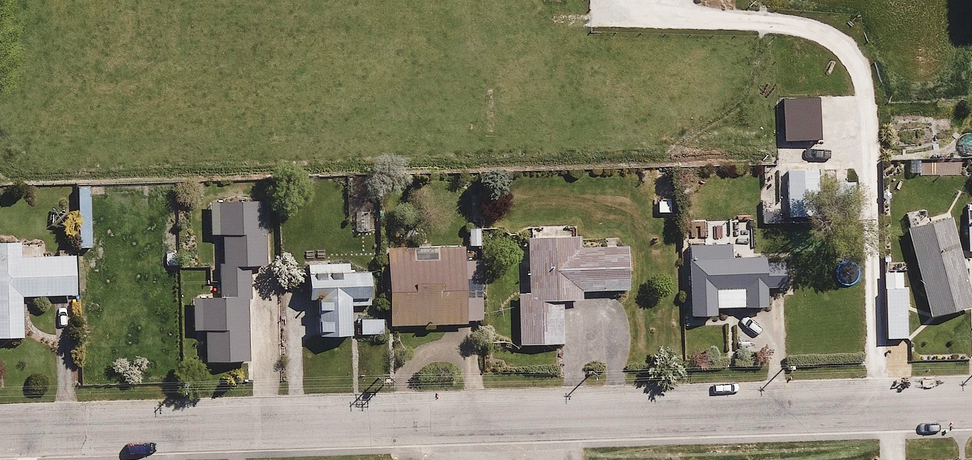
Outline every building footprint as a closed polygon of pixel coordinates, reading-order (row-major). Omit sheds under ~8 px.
[(785,201),(763,202),(766,243),(785,242),(783,217),(820,215),(817,166),(783,168),(785,201)] [(213,280),(222,279),(223,295),(193,296),(194,328),(206,328),(207,362),(248,361),(247,344),(258,343),(258,324),(252,324),(250,266),(266,266),(264,200),(211,202),(212,234),(221,234),(221,245),(212,245),(213,280)] [(479,206),(469,207),(470,245),(481,245),(479,206)] [(911,228),(933,315),(971,305),(971,298),(952,218),(911,228)] [(518,274),(519,342),(564,341),(563,299),(583,298),(583,290),(628,289),(626,245),(620,245),(620,238),(604,238),(604,246),(579,247),(578,226),(527,228),(528,273),(518,274)] [(25,335),(23,295),(77,292),(75,254),(20,256),(20,241),(0,242),(0,337),(25,335)] [(711,243),(686,244),(690,315),(719,313),(719,307),(754,306),(753,286),(767,285),(765,253),(712,255),(711,243)] [(387,248),(390,325),(467,323),(467,319),(483,318),(482,295),(468,295),(468,278),(481,278),(481,257),(467,258),(466,245),(387,248)] [(306,285),(310,285),(312,329),(330,328),(330,333),(351,332),(350,298),(370,298),(369,271),(350,272),(349,260),(305,262),(306,285)] [(905,286),(884,286),(886,339),(908,338),(905,286)]
